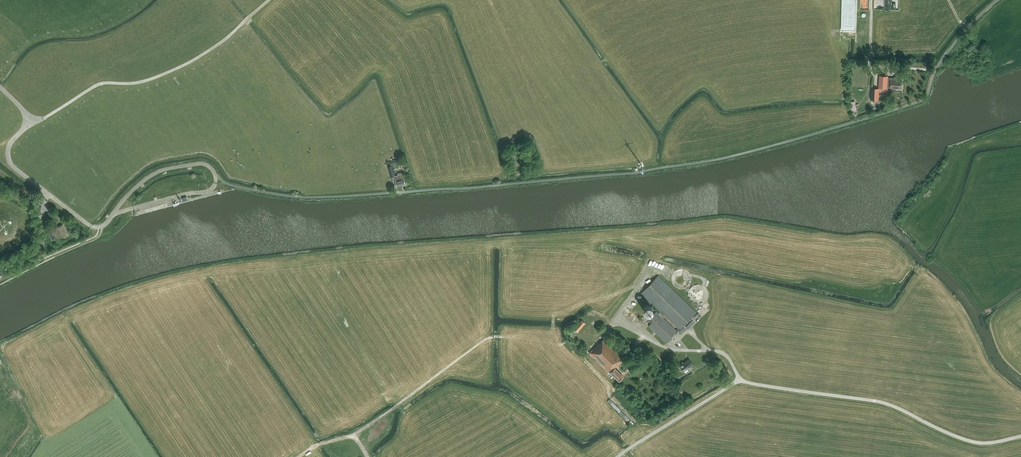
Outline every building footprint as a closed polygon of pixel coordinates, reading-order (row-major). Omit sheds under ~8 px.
[(901,89),(902,80),(896,80),(896,78),(888,77),(888,76),(879,76),(879,87),(887,88),(887,87),(890,87),(890,88),(901,89)] [(879,100),(879,89),(871,88),(871,100),(879,100)] [(402,173),(395,176),(392,165),(387,167),(391,177),(394,176),(395,181),(397,186),(405,183),(404,178),(403,178),(402,173)] [(70,231),(69,228),(66,222),(62,224),(62,225),(61,225),(58,226),(52,229),(53,230),(49,231),(52,240),(56,238),(62,236),(63,237),(67,235),(66,232),(70,231)] [(656,311),(648,320),(651,323),(649,326),(667,343),(696,312),(658,275),(641,293),(660,311),(659,313),(656,311)] [(585,323),(581,320),(574,328),(573,327),(571,330),(575,334),(585,323)] [(619,381),(623,376),(615,368),(623,359),(603,340),(600,343),(599,343),(589,353),(610,373),(610,372),(619,381)] [(679,364),(684,372),(693,365),(689,359),(683,363),(682,362),(679,364)]
